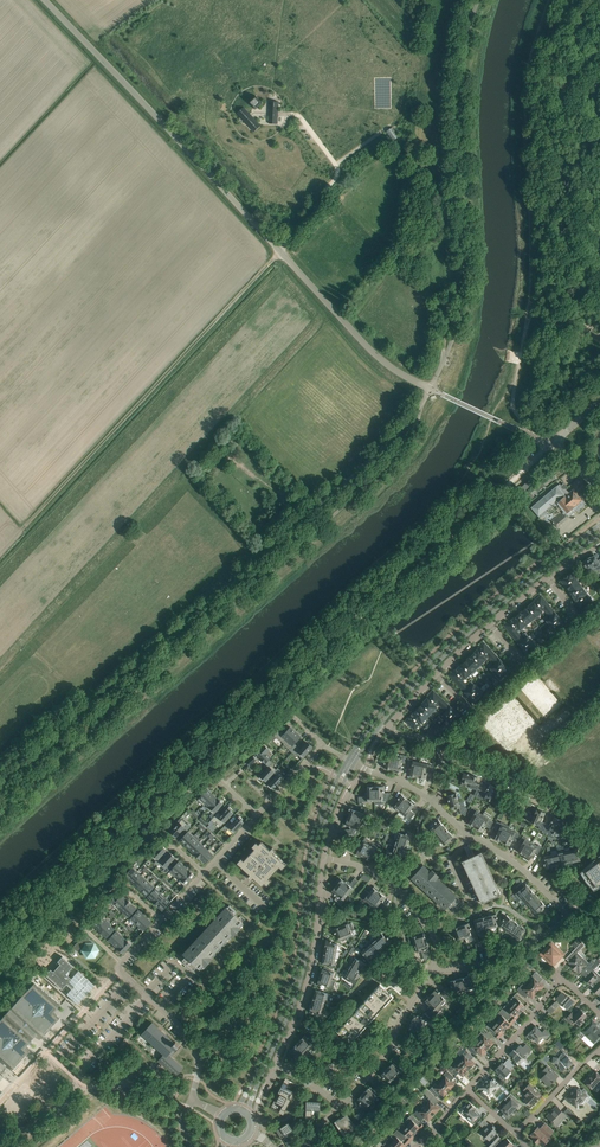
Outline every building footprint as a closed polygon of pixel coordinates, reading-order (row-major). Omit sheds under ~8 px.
[(262,103),(256,96),(248,104),(249,105),(245,108),(244,107),(237,113),(254,132),(261,126),(249,112),(254,108),(255,110),(262,103)] [(278,111),(279,102),(270,101),(270,111),(278,111)] [(269,124),(278,124),(278,116),(270,115),(269,124)] [(421,175),(422,168),(414,167),(411,167),(411,173),(414,173),(413,181),(420,181),(421,175)] [(528,482),(519,489),(524,494),(532,487),(528,482)] [(556,486),(531,508),(535,512),(549,528),(554,524),(557,527),(569,517),(568,517),(574,512),(576,510),(577,512),(582,508),(586,504),(573,489),(569,493),(565,489),(564,488),(563,489),(561,488),(559,485),(557,487),(556,486)] [(599,560),(598,561),(595,556),(590,558),(586,560),(587,560),(582,563),(587,571),(591,569),(599,565),(599,567),(599,559),(599,560)] [(572,573),(561,580),(565,585),(565,586),(576,578),(572,573)] [(576,578),(565,586),(569,590),(579,582),(576,578)] [(579,582),(569,590),(569,591),(572,595),(584,586),(583,587),(579,582)] [(584,586),(572,595),(574,597),(573,598),(575,601),(588,591),(584,586)] [(588,591),(575,601),(581,609),(591,601),(585,594),(588,592),(588,591)] [(541,596),(533,602),(541,612),(541,611),(544,608),(551,616),(555,613),(541,596)] [(529,607),(528,607),(537,617),(536,616),(541,612),(533,602),(530,605),(529,607)] [(528,607),(523,611),(531,622),(537,617),(528,607)] [(523,611),(518,615),(526,626),(531,622),(523,611)] [(556,614),(547,621),(551,625),(549,627),(559,619),(556,614)] [(515,616),(512,619),(521,630),(526,626),(518,615),(516,617),(515,616)] [(512,619),(504,625),(518,642),(522,639),(516,631),(519,628),(521,630),(512,619)] [(559,619),(549,627),(552,632),(563,624),(559,619)] [(530,635),(519,643),(523,648),(533,640),(530,635)] [(533,640),(523,648),(527,653),(531,649),(534,652),(539,647),(533,640)] [(484,643),(477,650),(485,659),(485,658),(488,655),(495,663),(499,659),(484,643)] [(474,653),(472,655),(481,665),(481,664),(485,659),(477,650),(474,653)] [(467,660),(477,670),(477,669),(481,665),(472,655),(467,660)] [(467,660),(462,664),(472,675),(477,670),(467,660)] [(500,660),(490,670),(494,674),(493,675),(494,675),(504,665),(500,660)] [(460,666),(457,669),(466,678),(470,673),(472,675),(462,664),(462,665),(460,666)] [(504,665),(494,675),(500,683),(508,676),(506,673),(509,670),(504,665)] [(457,669),(450,675),(465,691),(469,688),(462,680),(465,677),(465,678),(466,678),(457,669)] [(476,683),(466,692),(470,697),(480,688),(476,683)] [(484,692),(482,693),(485,696),(493,688),(491,685),(484,692)] [(480,688),(470,697),(474,701),(484,692),(480,688)] [(433,691),(427,699),(435,706),(438,703),(446,710),(449,706),(433,691)] [(424,702),(423,704),(432,713),(437,708),(435,706),(427,699),(424,702)] [(423,704),(418,709),(427,718),(432,713),(423,704)] [(450,707),(442,716),(446,720),(445,721),(446,721),(455,712),(450,707)] [(415,711),(413,713),(422,722),(426,717),(427,718),(418,709),(417,709),(418,709),(416,711),(415,711)] [(455,712),(446,721),(450,726),(459,716),(455,712)] [(413,713),(406,721),(414,729),(421,722),(422,722),(413,713)] [(280,740),(284,744),(285,744),(296,732),(291,727),(284,734),(279,730),(273,735),(279,741),(280,740)] [(301,737),(296,732),(285,744),(284,744),(284,745),(292,752),(297,746),(294,744),(301,737)] [(535,736),(522,746),(529,757),(541,748),(535,741),(537,739),(535,736)] [(297,753),(302,758),(312,747),(307,742),(301,749),(297,746),(292,752),(295,755),(297,753)] [(253,757),(247,762),(250,765),(256,760),(259,756),(266,763),(271,757),(270,757),(274,753),(268,748),(265,745),(261,749),(261,748),(260,748),(256,754),(253,757)] [(399,773),(401,763),(405,764),(407,756),(400,754),(399,757),(395,756),(392,770),(395,770),(394,772),(399,773)] [(384,762),(383,768),(392,770),(395,756),(388,755),(386,763),(384,762)] [(417,777),(420,763),(412,761),(412,760),(408,759),(406,768),(411,769),(409,777),(414,778),(415,776),(417,777)] [(266,781),(273,774),(276,770),(271,765),(273,763),(270,760),(264,766),(267,769),(261,776),(259,778),(263,781),(264,779),(266,781)] [(431,773),(433,765),(420,763),(417,777),(426,779),(427,772),(431,773)] [(276,770),(273,774),(276,777),(269,783),(269,784),(268,785),(271,789),(273,787),(275,788),(285,777),(279,772),(281,771),(278,768),(276,770)] [(476,784),(478,777),(469,775),(469,774),(464,773),(462,782),(471,784),(470,788),(477,790),(478,788),(480,785),(476,784)] [(491,802),(498,789),(490,784),(485,793),(478,788),(477,790),(474,795),(481,799),(483,797),(491,802)] [(362,801),(375,801),(374,787),(372,787),(372,785),(367,785),(367,793),(365,793),(365,797),(358,797),(358,802),(362,801)] [(388,801),(391,793),(384,793),(384,786),(374,787),(375,801),(376,801),(376,804),(385,804),(385,801),(388,801)] [(198,800),(203,805),(213,794),(208,790),(198,800)] [(459,802),(456,793),(447,796),(448,801),(450,801),(452,809),(459,808),(460,813),(465,815),(468,808),(465,806),(463,801),(459,802)] [(203,805),(208,809),(218,799),(213,794),(203,805)] [(400,812),(409,800),(401,795),(398,800),(394,797),(392,796),(390,800),(391,801),(389,804),(400,812)] [(218,799),(208,809),(212,813),(210,816),(213,818),(218,812),(222,808),(220,807),(223,804),(218,799)] [(410,810),(415,804),(411,800),(410,802),(409,800),(400,812),(410,820),(415,814),(410,810)] [(216,822),(221,826),(233,813),(231,811),(233,810),(230,807),(228,808),(221,815),(218,812),(213,818),(211,820),(215,823),(216,822)] [(475,827),(483,815),(472,807),(467,814),(472,817),(467,824),(472,827),(473,826),(475,827)] [(361,823),(364,814),(349,808),(347,815),(349,816),(348,818),(361,823)] [(542,821),(547,812),(538,808),(534,816),(531,815),(529,821),(531,822),(540,826),(539,829),(543,830),(546,823),(542,821)] [(489,829),(493,822),(483,815),(475,827),(482,832),(486,826),(489,829)] [(233,834),(243,822),(241,821),(243,819),(240,816),(238,818),(238,817),(231,824),(228,822),(223,828),(226,831),(228,829),(233,834)] [(542,830),(542,832),(554,839),(556,834),(558,834),(561,836),(563,830),(560,829),(563,820),(554,816),(551,825),(546,823),(543,830),(542,830)] [(344,829),(344,834),(352,834),(356,836),(358,830),(361,823),(348,818),(345,825),(350,827),(350,829),(344,829)] [(183,829),(186,832),(191,826),(188,823),(187,824),(182,819),(171,831),(176,836),(183,829)] [(436,824),(431,829),(435,834),(444,827),(438,820),(435,823),(436,824)] [(501,841),(508,828),(509,826),(501,822),(500,823),(497,821),(493,830),(498,832),(494,840),(499,842),(499,840),(501,841)] [(449,832),(444,827),(435,834),(440,840),(449,832)] [(516,841),(520,834),(508,828),(501,841),(510,846),(513,840),(516,841)] [(180,840),(185,845),(194,835),(189,831),(180,840)] [(453,837),(449,832),(440,840),(444,845),(453,837)] [(408,843),(411,835),(406,833),(405,835),(399,833),(397,839),(408,843)] [(194,835),(185,845),(190,849),(198,841),(200,839),(195,834),(194,835)] [(524,855),(532,842),(526,838),(526,837),(523,835),(519,842),(522,844),(518,851),(524,855)] [(363,857),(372,841),(365,837),(356,855),(360,857),(361,856),(363,857)] [(406,850),(408,843),(397,839),(394,839),(392,845),(406,850)] [(203,845),(198,841),(190,849),(195,854),(203,845)] [(255,849),(240,865),(248,873),(250,875),(248,877),(251,880),(253,878),(256,880),(262,886),(265,883),(267,885),(269,884),(272,881),(271,880),(269,879),(284,862),(274,853),(276,851),(272,847),(270,850),(261,841),(259,844),(256,842),(252,847),(253,848),(255,849)] [(375,850),(379,852),(382,845),(378,843),(378,844),(372,841),(363,857),(371,861),(374,856),(372,855),(375,850)] [(353,842),(347,848),(351,851),(356,845),(353,842)] [(538,854),(542,847),(539,845),(538,846),(532,842),(524,855),(526,856),(525,858),(529,861),(535,852),(538,854)] [(404,857),(406,850),(392,845),(388,844),(386,844),(385,851),(404,857)] [(166,850),(161,845),(151,856),(156,861),(155,863),(158,866),(159,864),(163,860),(160,857),(166,850)] [(203,845),(195,854),(200,859),(208,850),(203,845)] [(561,845),(556,846),(557,849),(556,849),(557,853),(560,865),(567,863),(564,848),(562,848),(561,845)] [(580,860),(577,845),(570,846),(574,862),(580,860)] [(570,846),(564,848),(567,863),(574,862),(570,846)] [(200,859),(206,863),(215,853),(210,848),(208,850),(200,859)] [(481,852),(462,861),(482,903),(501,894),(481,852)] [(169,853),(163,860),(159,864),(164,869),(163,870),(166,873),(172,867),(169,865),(175,858),(169,853)] [(560,865),(557,853),(551,855),(554,867),(560,865)] [(554,867),(551,855),(544,857),(546,864),(544,864),(545,869),(554,867)] [(580,872),(586,881),(594,890),(599,887),(599,858),(597,861),(595,859),(580,872)] [(175,877),(177,875),(184,866),(179,861),(169,872),(175,877)] [(412,878),(445,909),(447,907),(451,910),(459,901),(455,898),(457,896),(437,877),(438,876),(432,870),(431,872),(424,865),(412,878)] [(181,879),(189,871),(184,866),(177,875),(181,879)] [(136,869),(133,867),(125,875),(130,880),(137,872),(138,871),(136,869)] [(194,876),(189,871),(181,879),(179,881),(185,886),(194,876)] [(137,872),(130,880),(134,883),(141,875),(137,872)] [(138,887),(146,878),(142,874),(141,875),(134,883),(138,887)] [(142,891),(150,882),(146,878),(138,887),(142,891)] [(338,883),(337,885),(348,894),(358,881),(355,878),(350,884),(347,882),(346,883),(340,878),(337,882),(338,883)] [(155,886),(150,882),(142,891),(147,895),(155,886)] [(519,891),(515,894),(520,900),(521,899),(531,890),(526,884),(524,886),(521,883),(516,888),(519,891)] [(337,885),(331,892),(336,896),(334,899),(340,904),(348,894),(337,885)] [(365,889),(360,896),(370,904),(379,892),(377,891),(378,889),(374,886),(369,893),(365,889)] [(153,901),(161,893),(156,888),(148,897),(153,901)] [(526,904),(536,895),(531,890),(521,899),(526,904)] [(379,892),(370,904),(381,911),(385,905),(382,903),(386,898),(379,892)] [(158,906),(165,897),(161,893),(153,901),(158,906)] [(117,894),(109,902),(112,905),(117,910),(119,908),(127,899),(122,895),(120,897),(117,894)] [(531,908),(540,900),(536,895),(526,904),(530,909),(531,908)] [(158,906),(163,910),(170,902),(165,897),(158,906)] [(119,908),(124,912),(131,904),(127,899),(119,908)] [(537,914),(546,906),(540,900),(531,908),(537,914)] [(136,908),(131,904),(124,912),(123,913),(128,918),(136,908)] [(210,957),(232,933),(234,935),(240,928),(239,926),(243,922),(227,907),(184,954),(186,956),(183,959),(194,970),(198,966),(200,968),(204,964),(206,965),(212,959),(210,957)] [(131,918),(130,920),(134,924),(135,923),(136,922),(143,914),(139,910),(131,918)] [(105,920),(105,921),(107,919),(107,918),(102,914),(100,912),(93,919),(95,921),(92,924),(97,928),(105,920)] [(147,918),(143,914),(136,922),(135,923),(139,927),(147,918)] [(497,926),(495,919),(498,918),(496,914),(487,917),(491,931),(492,931),(491,928),(497,926)] [(514,921),(506,916),(503,920),(505,921),(501,927),(507,930),(506,932),(514,921)] [(491,931),(487,917),(481,918),(485,933),(491,931)] [(139,927),(143,931),(151,922),(147,918),(139,927)] [(485,933),(481,918),(474,920),(478,935),(480,934),(485,933)] [(105,920),(97,928),(102,933),(109,925),(111,923),(107,919),(105,921),(105,920)] [(519,925),(514,921),(506,932),(511,936),(519,925)] [(353,936),(351,930),(354,928),(352,923),(348,924),(348,923),(342,926),(347,938),(353,936)] [(472,936),(469,929),(471,928),(469,923),(460,926),(465,939),(472,936)] [(114,929),(109,925),(102,933),(106,937),(114,929)] [(511,936),(509,939),(510,943),(511,943),(514,944),(513,944),(513,945),(519,943),(518,943),(517,940),(525,929),(519,925),(511,936)] [(347,938),(342,926),(333,929),(335,934),(337,933),(340,941),(347,938)] [(465,939),(460,926),(454,929),(452,930),(454,934),(456,933),(458,941),(465,939)] [(122,936),(123,935),(118,930),(109,939),(114,944),(121,936),(122,936)] [(426,940),(424,934),(423,934),(422,932),(418,933),(419,935),(412,937),(414,944),(426,940)] [(381,933),(376,937),(385,947),(392,941),(388,937),(386,939),(381,933)] [(98,950),(93,943),(88,939),(89,938),(84,934),(72,947),(77,951),(80,948),(82,950),(86,957),(94,957),(98,950)] [(38,968),(62,942),(55,936),(31,962),(38,968)] [(126,940),(122,936),(121,936),(114,944),(118,948),(126,940)] [(376,937),(371,942),(380,952),(385,947),(376,937)] [(118,948),(123,953),(133,942),(128,938),(126,940),(118,948)] [(576,948),(582,942),(578,938),(572,945),(576,948)] [(336,951),(338,944),(331,943),(332,941),(326,940),(325,949),(336,951)] [(426,940),(414,944),(417,953),(421,951),(423,956),(426,955),(426,960),(427,960),(427,959),(430,954),(430,953),(428,949),(429,949),(426,940)] [(370,941),(365,945),(374,956),(380,952),(371,942),(370,941)] [(541,954),(541,955),(551,964),(554,964),(564,954),(560,950),(552,942),(541,954)] [(585,945),(582,942),(576,948),(566,958),(569,961),(568,962),(572,965),(571,966),(573,968),(583,958),(578,953),(585,945)] [(365,945),(359,950),(369,961),(374,956),(365,945)] [(335,958),(336,951),(325,949),(323,956),(335,958)] [(49,967),(43,973),(61,989),(68,981),(74,986),(66,994),(77,1004),(94,985),(78,971),(72,976),(65,970),(71,964),(62,955),(56,961),(58,962),(52,969),(49,967)] [(334,967),(335,958),(323,956),(322,963),(322,964),(328,965),(328,964),(329,964),(329,966),(334,967)] [(354,957),(351,963),(362,970),(366,964),(354,957)] [(583,975),(599,958),(595,962),(592,959),(589,963),(583,958),(573,968),(575,970),(576,970),(580,973),(580,972),(583,975)] [(599,975),(594,970),(599,963),(599,959),(599,958),(583,975),(587,979),(586,980),(590,985),(599,975)] [(417,959),(412,963),(419,967),(422,964),(420,962),(417,959)] [(349,963),(346,969),(348,970),(359,976),(362,970),(351,963),(349,963)] [(331,980),(334,973),(329,971),(330,969),(324,967),(323,969),(322,969),(320,975),(331,980)] [(348,970),(344,978),(354,984),(359,976),(348,970)] [(543,979),(538,975),(535,972),(530,978),(532,980),(529,984),(537,991),(539,990),(540,991),(544,987),(540,983),(541,982),(540,982),(543,979)] [(333,988),(335,981),(331,980),(320,975),(317,984),(321,986),(320,989),(324,990),(325,985),(333,988)] [(475,988),(472,975),(465,977),(469,990),(475,988)] [(590,985),(595,989),(593,990),(598,995),(599,993),(599,975),(590,985)] [(469,990),(465,977),(459,979),(462,992),(469,990)] [(462,992),(459,979),(450,982),(451,987),(453,987),(455,994),(462,992)] [(33,983),(0,1019),(0,1060),(11,1070),(27,1052),(29,1050),(28,1048),(26,1045),(28,1042),(28,1043),(33,1038),(33,1037),(34,1036),(39,1039),(59,1018),(53,1011),(59,1004),(33,983)] [(372,1019),(393,996),(380,984),(359,1008),(372,1019)] [(517,990),(521,994),(525,998),(528,995),(529,996),(530,995),(533,998),(537,994),(536,993),(537,991),(529,984),(526,987),(522,984),(517,990)] [(452,998),(444,990),(441,993),(436,989),(430,995),(443,1007),(452,998)] [(328,1001),(330,994),(316,990),(314,997),(327,1001),(328,1001)] [(566,997),(562,992),(559,996),(560,997),(555,1002),(547,1010),(551,1013),(561,1003),(567,1009),(574,1002),(570,997),(569,998),(567,996),(566,997)] [(517,993),(509,1001),(512,1004),(521,1012),(522,1011),(523,1011),(527,1007),(521,1002),(524,1000),(520,996),(517,993)] [(443,1007),(430,995),(429,997),(427,996),(424,1000),(430,1005),(426,1009),(434,1017),(443,1007)] [(325,1007),(327,1001),(314,997),(312,1003),(325,1007)] [(509,1001),(501,1010),(508,1016),(511,1014),(516,1019),(520,1015),(519,1014),(521,1012),(512,1004),(509,1001)] [(323,1014),(325,1007),(312,1003),(309,1012),(314,1013),(314,1011),(323,1014)] [(351,1042),(372,1019),(359,1008),(338,1031),(351,1042)] [(580,1026),(581,1026),(585,1022),(583,1020),(587,1016),(580,1009),(575,1014),(573,1012),(566,1018),(572,1024),(575,1021),(580,1026)] [(501,1010),(496,1015),(499,1018),(496,1021),(505,1029),(507,1027),(508,1028),(511,1024),(506,1019),(508,1016),(501,1010)] [(427,1028),(430,1018),(424,1013),(422,1016),(414,1014),(411,1023),(423,1027),(427,1028)] [(543,1019),(540,1022),(548,1029),(551,1025),(543,1019)] [(588,1023),(580,1031),(585,1035),(583,1038),(583,1039),(585,1041),(586,1041),(588,1039),(593,1043),(595,1040),(597,1041),(599,1038),(599,1029),(595,1026),(597,1024),(592,1019),(588,1023)] [(504,1031),(505,1029),(496,1021),(494,1024),(490,1021),(485,1027),(498,1038),(505,1032),(504,1031)] [(175,1043),(153,1023),(142,1034),(165,1054),(159,1060),(176,1075),(183,1068),(170,1056),(179,1046),(176,1042),(175,1043)] [(409,1033),(408,1037),(419,1040),(420,1036),(423,1027),(411,1023),(409,1030),(410,1030),(409,1033)] [(550,1035),(549,1033),(545,1029),(542,1032),(536,1026),(526,1036),(531,1040),(533,1038),(538,1043),(543,1037),(546,1039),(550,1035)] [(479,1035),(476,1039),(479,1041),(487,1049),(488,1047),(489,1048),(493,1044),(490,1041),(491,1040),(490,1039),(492,1036),(488,1032),(485,1029),(479,1035)] [(315,1044),(305,1035),(299,1041),(309,1050),(315,1044)] [(573,1063),(572,1062),(569,1057),(568,1057),(567,1056),(568,1056),(567,1055),(568,1054),(562,1049),(565,1046),(558,1040),(555,1044),(563,1052),(563,1053),(561,1053),(560,1055),(559,1056),(558,1058),(553,1057),(552,1063),(558,1063),(558,1065),(559,1067),(560,1069),(561,1070),(562,1072),(566,1068),(567,1067),(573,1063)] [(309,1050),(299,1041),(294,1047),(295,1047),(292,1050),(296,1053),(299,1051),(304,1056),(307,1053),(310,1056),(312,1054),(311,1053),(311,1052),(309,1050)] [(468,1048),(471,1051),(475,1055),(478,1052),(478,1053),(479,1052),(483,1055),(487,1051),(486,1050),(487,1049),(479,1041),(475,1044),(473,1042),(468,1048)] [(532,1050),(530,1048),(526,1044),(523,1047),(520,1045),(515,1050),(514,1050),(509,1054),(517,1062),(525,1054),(527,1055),(532,1050)] [(473,1057),(469,1053),(466,1050),(460,1056),(463,1058),(460,1062),(468,1069),(469,1068),(470,1069),(474,1065),(471,1061),(472,1060),(471,1059),(473,1057)] [(412,1058),(411,1057),(404,1052),(405,1053),(403,1057),(409,1061),(412,1058)] [(515,1064),(513,1062),(508,1058),(503,1064),(502,1063),(495,1070),(500,1075),(499,1076),(502,1079),(511,1071),(509,1070),(515,1064)] [(303,1067),(297,1062),(294,1066),(300,1071),(303,1067)] [(467,1071),(468,1069),(460,1062),(457,1065),(454,1063),(449,1069),(456,1076),(459,1073),(459,1074),(460,1073),(464,1076),(468,1071),(467,1071)] [(401,1072),(396,1067),(397,1066),(393,1063),(392,1064),(387,1069),(395,1077),(396,1077),(401,1072)] [(554,1081),(559,1076),(554,1071),(554,1072),(554,1071),(553,1071),(547,1066),(541,1072),(544,1075),(541,1079),(545,1083),(544,1084),(548,1087),(549,1086),(553,1082),(554,1081)] [(391,1083),(396,1078),(395,1077),(387,1069),(381,1075),(383,1078),(385,1076),(391,1083)] [(455,1077),(450,1073),(447,1071),(442,1077),(444,1079),(441,1082),(449,1090),(450,1089),(451,1090),(455,1085),(452,1082),(453,1081),(452,1080),(455,1077)] [(592,1089),(599,1081),(599,1075),(595,1071),(589,1078),(588,1077),(584,1082),(592,1089)] [(10,1083),(0,1074),(0,1093),(10,1083)] [(290,1080),(286,1078),(278,1093),(291,1100),(295,1092),(286,1088),(290,1080)] [(485,1081),(479,1088),(482,1091),(486,1095),(487,1094),(490,1091),(493,1094),(501,1085),(500,1084),(498,1082),(493,1078),(490,1081),(489,1080),(488,1078),(485,1081)] [(448,1091),(449,1090),(441,1082),(438,1085),(435,1083),(430,1089),(437,1096),(440,1093),(440,1094),(441,1093),(445,1096),(449,1092),(448,1091)] [(529,1083),(523,1090),(527,1093),(525,1095),(527,1097),(528,1098),(525,1101),(526,1102),(530,1107),(537,1100),(537,1098),(538,1097),(539,1097),(541,1095),(537,1090),(529,1083)] [(372,1101),(378,1095),(370,1087),(369,1089),(368,1088),(363,1093),(372,1101)] [(570,1093),(565,1098),(570,1102),(569,1102),(572,1105),(573,1105),(574,1105),(575,1105),(576,1105),(578,1103),(579,1104),(580,1104),(587,1096),(586,1094),(588,1092),(584,1088),(582,1090),(579,1088),(574,1092),(573,1091),(571,1094),(570,1093)] [(440,1100),(435,1096),(427,1089),(423,1093),(429,1097),(426,1100),(428,1103),(425,1106),(433,1114),(435,1112),(436,1113),(440,1109),(436,1106),(437,1105),(436,1104),(440,1100)] [(482,1092),(480,1093),(486,1099),(488,1097),(486,1095),(482,1091),(482,1092)] [(283,1115),(291,1100),(278,1093),(274,1101),(283,1105),(279,1113),(283,1115)] [(363,1093),(357,1100),(360,1103),(359,1104),(361,1107),(364,1104),(369,1108),(374,1103),(372,1101),(363,1093)] [(524,1105),(516,1098),(511,1093),(505,1099),(508,1103),(506,1105),(505,1104),(503,1106),(504,1107),(501,1109),(508,1116),(516,1108),(519,1110),(524,1105)] [(320,1111),(321,1102),(306,1101),(306,1116),(312,1116),(312,1110),(320,1111)] [(477,1113),(474,1110),(476,1109),(469,1103),(467,1105),(466,1104),(463,1107),(464,1108),(463,1109),(461,1110),(462,1111),(461,1112),(467,1118),(468,1117),(471,1120),(471,1122),(473,1124),(481,1115),(477,1112),(477,1113)] [(420,1107),(414,1113),(417,1116),(421,1120),(424,1117),(425,1118),(426,1117),(429,1120),(433,1116),(432,1115),(433,1114),(425,1106),(423,1104),(420,1107)] [(574,1114),(572,1112),(568,1108),(563,1113),(557,1106),(547,1117),(556,1125),(560,1120),(561,1121),(566,1116),(569,1119),(574,1114)] [(365,1119),(359,1113),(355,1115),(361,1123),(365,1119)] [(343,1117),(336,1121),(345,1135),(345,1134),(346,1135),(354,1129),(356,1128),(356,1127),(354,1124),(353,1124),(347,1114),(346,1115),(346,1114),(346,1115),(343,1117),(343,1116),(343,1117)] [(419,1121),(414,1117),(411,1114),(407,1119),(410,1122),(407,1125),(415,1133),(417,1132),(418,1133),(424,1126),(419,1121)] [(293,1130),(288,1122),(276,1130),(281,1138),(293,1130)] [(545,1122),(540,1128),(538,1126),(530,1135),(533,1138),(532,1139),(538,1144),(538,1143),(542,1146),(543,1146),(551,1138),(549,1137),(554,1131),(545,1122)] [(496,1134),(498,1132),(498,1133),(499,1133),(492,1127),(494,1126),(490,1123),(481,1133),(490,1141),(486,1144),(490,1146),(492,1146),(501,1138),(496,1134)] [(396,1131),(409,1143),(415,1136),(414,1135),(415,1133),(407,1125),(404,1129),(401,1126),(396,1131)] [(397,1146),(405,1146),(409,1143),(396,1131),(391,1136),(394,1139),(391,1142),(397,1146)] [(494,1146),(511,1146),(513,1144),(507,1138),(503,1142),(500,1140),(494,1146)]
